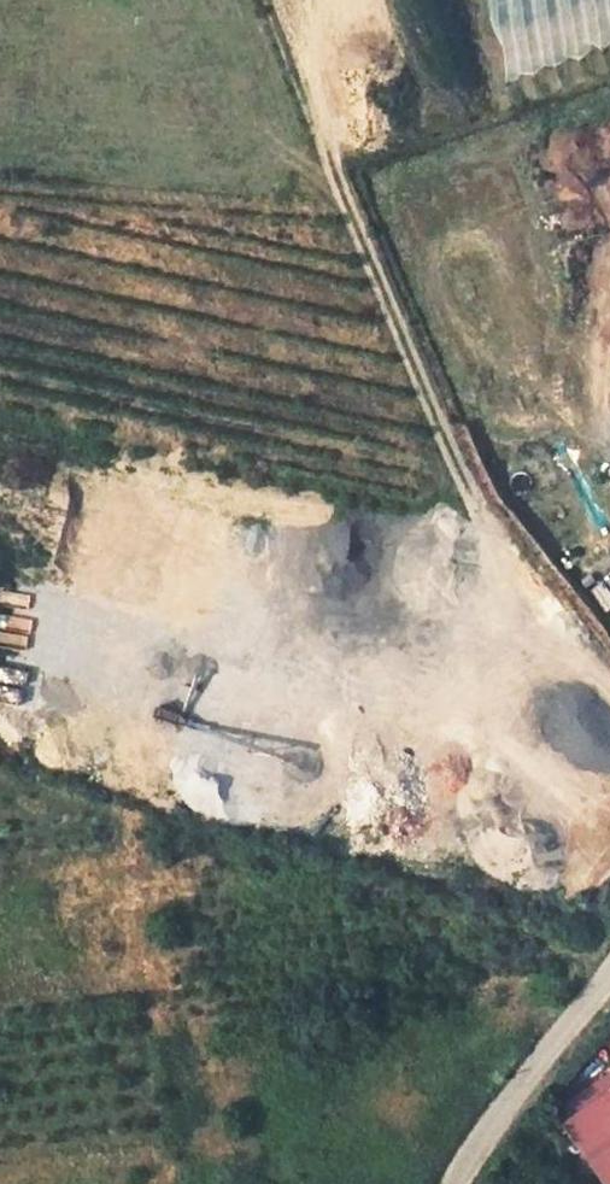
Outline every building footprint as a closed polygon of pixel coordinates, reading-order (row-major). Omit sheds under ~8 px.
[(557,1103),(604,1183),(609,1183),(609,1073),(557,1103)]
